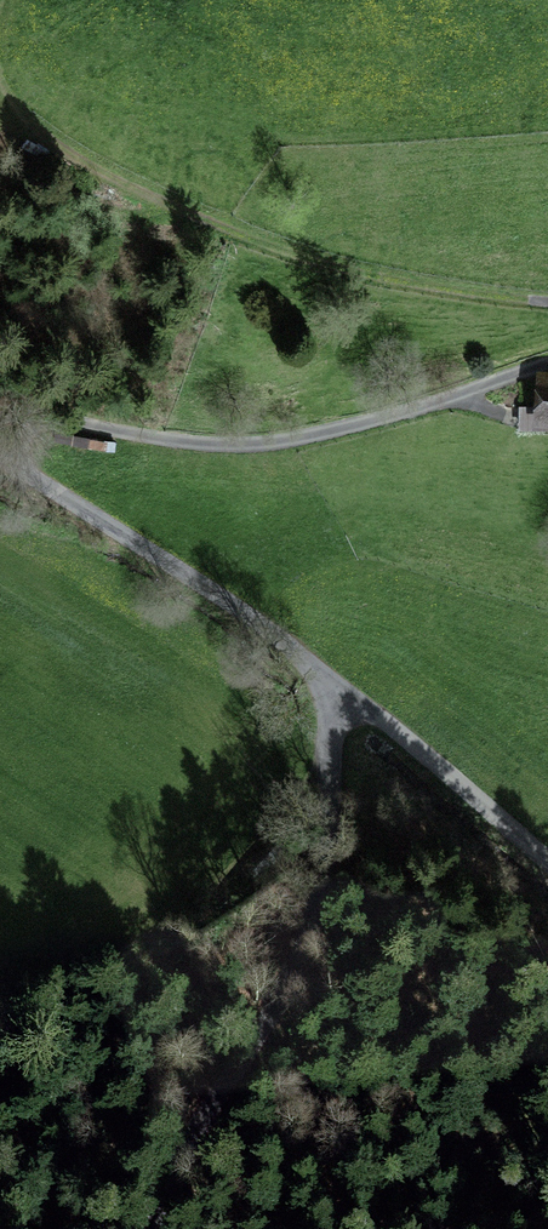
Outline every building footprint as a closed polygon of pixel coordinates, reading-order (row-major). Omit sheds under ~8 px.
[(547,430),(547,389),(547,411),(523,409),(522,428),(547,430)]
